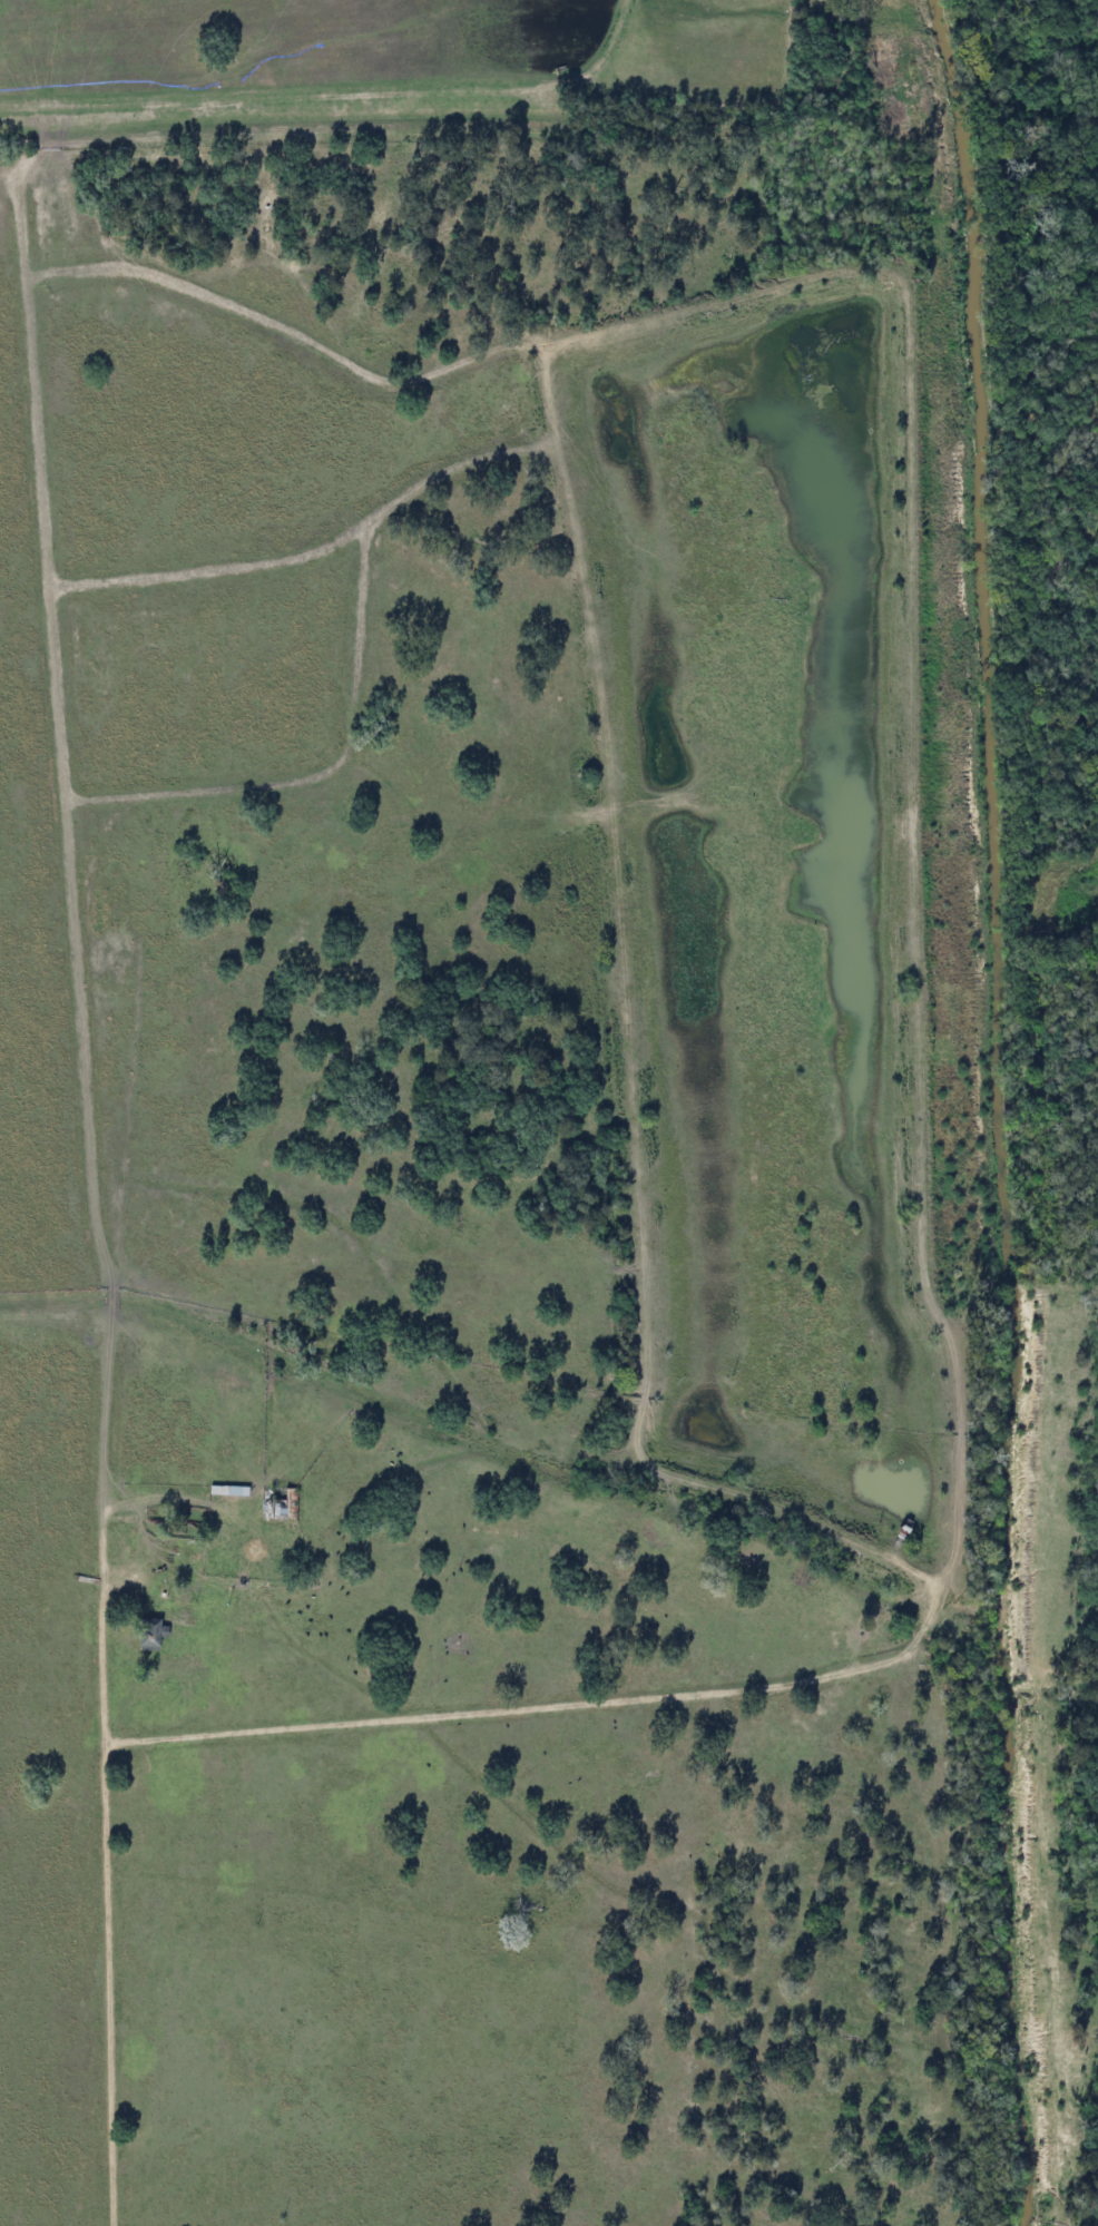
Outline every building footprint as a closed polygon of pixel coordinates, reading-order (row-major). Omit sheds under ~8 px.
[(293,1489),(258,1489),(258,1521),(293,1521),(293,1489)] [(137,1619),(137,1651),(155,1651),(155,1639),(159,1639),(159,1619),(137,1619)]
